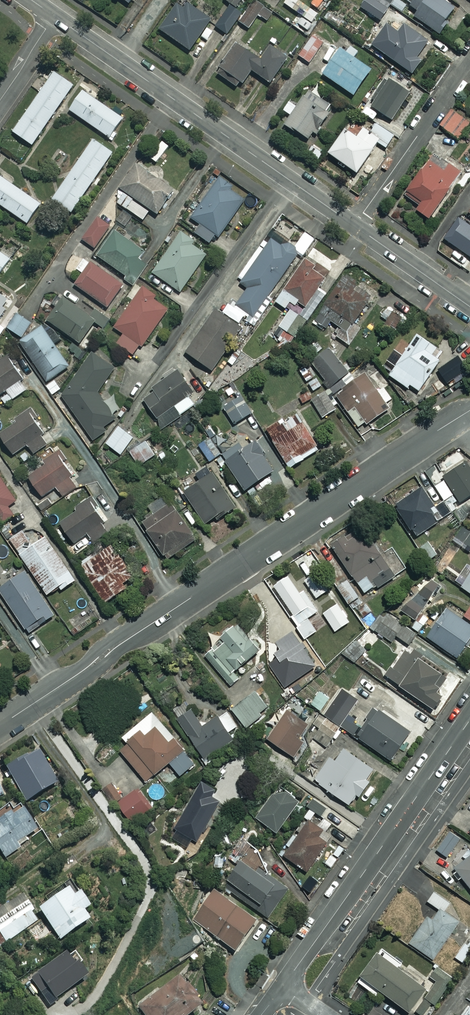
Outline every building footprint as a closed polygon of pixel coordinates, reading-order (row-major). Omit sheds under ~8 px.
[(183,0),(179,0),(159,29),(189,50),(211,19),(183,0)] [(255,0),(251,0),(244,11),(232,2),(216,26),(228,34),(237,20),(249,28),(258,15),(267,21),(273,12),(255,0)] [(399,0),(393,0),(390,5),(382,0),(369,0),(368,2),(398,21),(408,5),(399,0)] [(442,0),(405,0),(418,9),(414,15),(439,33),(447,21),(445,20),(453,8),(442,0)] [(353,7),(346,3),(340,12),(329,6),(322,18),(341,29),(353,7)] [(316,25),(297,11),(291,20),(310,33),(316,25)] [(427,41),(404,24),(383,53),(412,73),(421,59),(417,56),(427,41)] [(323,43),(312,36),(299,55),(309,63),(323,43)] [(261,60),(236,43),(216,73),(239,88),(251,70),(270,83),(288,57),(270,45),(261,60)] [(370,69),(339,48),(322,73),(353,94),(370,69)] [(74,84),(54,71),(12,131),(32,145),(74,84)] [(409,92),(387,78),(370,106),(392,119),(409,92)] [(317,136),(332,110),(328,107),(332,101),(307,87),(285,125),(308,138),(311,133),(317,136)] [(123,117),(82,90),(68,110),(110,138),(123,117)] [(469,122),(452,110),(440,126),(457,138),(469,122)] [(328,152),(336,157),(332,163),(343,171),(347,165),(356,172),(377,142),(385,147),(393,136),(376,124),(370,133),(363,128),(356,138),(344,129),(328,152)] [(52,199),(71,212),(112,152),(93,139),(52,199)] [(428,218),(459,171),(432,153),(404,194),(419,204),(415,209),(428,218)] [(126,192),(118,203),(143,220),(150,209),(158,214),(175,190),(136,163),(119,187),(126,192)] [(26,223),(40,203),(0,176),(0,205),(26,223)] [(247,194),(220,176),(191,217),(200,223),(194,232),(212,244),(247,194)] [(110,226),(98,218),(82,239),(94,248),(110,226)] [(460,218),(445,239),(469,257),(469,226),(460,218)] [(142,251),(115,231),(97,255),(135,282),(147,266),(136,258),(142,251)] [(193,240),(180,232),(152,272),(180,291),(205,254),(190,244),(193,240)] [(299,251),(275,234),(241,283),(247,287),(234,307),(256,322),(273,298),(268,295),(299,251)] [(0,252),(0,272),(9,259),(0,252)] [(123,285),(84,257),(76,268),(82,273),(74,284),(107,307),(123,285)] [(326,274),(304,259),(284,288),(306,303),(326,274)] [(343,273),(312,318),(328,329),(333,322),(340,327),(335,335),(349,344),(360,328),(353,323),(371,297),(361,290),(358,294),(351,289),(356,281),(343,273)] [(171,303),(144,284),(114,327),(123,334),(117,343),(134,355),(171,303)] [(275,302),(285,308),(289,302),(295,306),(298,300),(283,290),(275,302)] [(95,321),(63,298),(47,319),(79,343),(95,321)] [(298,314),(289,309),(273,337),(286,345),(291,336),(286,333),(298,314)] [(31,323),(17,313),(7,327),(21,337),(31,323)] [(69,366),(42,326),(20,341),(47,381),(69,366)] [(227,348),(201,330),(186,352),(211,370),(227,348)] [(416,334),(389,375),(407,387),(408,384),(419,392),(445,353),(416,334)] [(346,373),(327,348),(310,361),(330,386),(346,373)] [(114,368),(95,354),(62,396),(93,440),(106,431),(103,427),(115,418),(97,392),(114,368)] [(6,357),(0,361),(0,394),(5,390),(12,399),(28,387),(6,357)] [(199,402),(177,370),(152,387),(155,390),(143,398),(158,420),(173,410),(178,416),(199,402)] [(377,392),(364,374),(335,395),(360,429),(387,409),(384,404),(392,398),(384,387),(377,392)] [(61,389),(55,380),(46,385),(52,394),(61,389)] [(335,408),(324,391),(311,399),(322,417),(335,408)] [(253,411),(242,395),(223,407),(234,424),(253,411)] [(319,449),(296,411),(266,429),(289,467),(319,449)] [(27,412),(0,432),(0,436),(13,454),(27,445),(33,453),(49,442),(27,412)] [(133,437),(119,426),(106,443),(120,454),(133,437)] [(222,453),(226,460),(225,461),(244,490),(274,471),(255,441),(240,451),(226,429),(212,438),(222,453)] [(222,453),(212,438),(199,447),(209,462),(222,453)] [(154,454),(144,440),(129,451),(139,465),(154,454)] [(78,485),(53,450),(43,457),(47,462),(27,476),(42,496),(55,487),(62,497),(78,485)] [(465,461),(443,477),(460,502),(469,495),(469,468),(465,461)] [(235,506),(212,473),(184,492),(205,523),(215,516),(217,519),(235,506)] [(0,474),(0,523),(14,515),(8,505),(15,501),(0,474)] [(435,509),(421,488),(394,506),(415,537),(437,522),(430,512),(435,509)] [(197,539),(172,499),(140,520),(165,559),(197,539)] [(92,539),(107,529),(88,501),(59,521),(74,542),(87,533),(92,539)] [(365,546),(353,529),(330,545),(364,593),(376,585),(378,587),(406,567),(391,547),(382,554),(372,541),(365,546)] [(30,545),(21,532),(10,539),(47,594),(59,586),(61,589),(75,580),(45,535),(30,545)] [(129,573),(111,545),(77,566),(98,598),(103,595),(106,601),(120,591),(114,582),(129,573)] [(460,585),(469,592),(469,570),(460,585)] [(25,571),(0,587),(0,592),(28,633),(55,615),(25,571)] [(299,592),(288,576),(274,586),(298,623),(295,625),(304,639),(316,631),(307,618),(318,610),(304,589),(299,592)] [(441,587),(431,578),(402,609),(411,618),(441,587)] [(446,608),(426,635),(457,657),(469,638),(469,625),(446,608)] [(259,649),(236,623),(220,637),(223,641),(205,657),(230,686),(239,678),(233,672),(259,649)] [(432,659),(414,647),(409,654),(404,650),(386,676),(433,709),(452,681),(428,664),(432,659)] [(269,708),(255,690),(231,709),(246,727),(269,708)] [(371,711),(345,694),(337,707),(332,703),(324,715),(390,759),(409,731),(373,707),(371,711)] [(202,726),(190,710),(174,721),(180,731),(184,729),(204,759),(233,739),(228,732),(237,726),(226,710),(202,726)] [(299,738),(308,724),(289,710),(269,739),(295,757),(305,742),(299,738)] [(180,775),(195,762),(153,711),(123,736),(127,741),(118,748),(146,781),(162,768),(167,775),(175,769),(180,775)] [(339,727),(320,714),(313,724),(321,729),(314,739),(326,747),(339,727)] [(55,783),(34,749),(4,768),(25,802),(55,783)] [(376,771),(344,749),(327,773),(322,769),(315,781),(349,804),(357,793),(359,795),(376,771)] [(214,788),(201,781),(174,828),(197,841),(220,800),(210,795),(214,788)] [(299,802),(279,787),(256,817),(276,832),(299,802)] [(149,809),(137,790),(118,803),(130,821),(149,809)] [(310,820),(315,812),(322,817),(326,809),(309,798),(304,805),(309,808),(303,816),(310,820)] [(5,805),(0,809),(0,850),(6,858),(29,840),(27,838),(39,828),(22,807),(12,815),(5,805)] [(310,820),(285,855),(307,871),(326,843),(318,837),(323,830),(310,820)] [(461,839),(450,831),(436,849),(447,857),(461,839)] [(453,864),(469,887),(469,852),(453,864)] [(286,888),(239,859),(226,880),(238,887),(233,894),(269,916),(286,888)] [(73,896),(67,887),(37,908),(60,939),(88,918),(82,910),(88,905),(78,892),(73,896)] [(256,919),(214,890),(193,920),(236,949),(256,919)] [(438,909),(444,913),(450,903),(433,893),(427,902),(438,909)] [(28,900),(0,919),(0,933),(6,942),(40,919),(28,900)] [(444,913),(438,909),(433,919),(426,915),(409,943),(434,959),(457,921),(444,913)] [(469,949),(469,939),(467,937),(454,957),(462,962),(469,949)] [(401,961),(381,946),(356,980),(376,995),(380,990),(409,1011),(426,988),(397,966),(401,961)] [(75,965),(65,952),(29,978),(47,1003),(86,975),(78,963),(75,965)] [(431,1001),(436,1005),(453,979),(436,967),(430,977),(437,982),(417,1011),(422,1014),(431,1001)] [(173,970),(165,976),(170,982),(138,1007),(144,1014),(188,1014),(201,1005),(173,970)] [(461,1014),(469,1014),(469,1002),(461,1014)]
